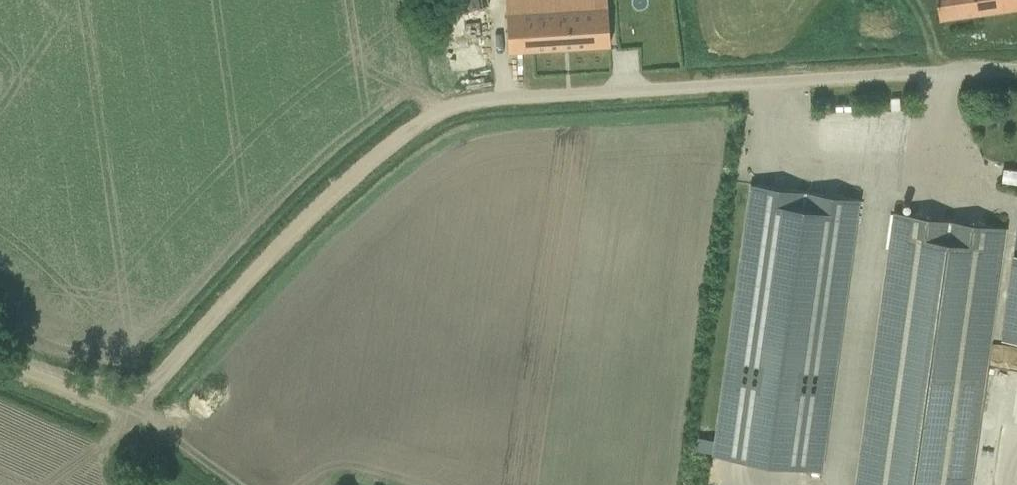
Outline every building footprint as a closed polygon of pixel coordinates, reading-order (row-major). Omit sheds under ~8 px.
[(508,50),(610,43),(607,0),(505,0),(508,50)] [(939,19),(1016,8),(1016,0),(936,0),(939,19)] [(750,183),(712,456),(821,471),(859,198),(750,183)] [(1003,227),(895,212),(856,484),(967,484),(1003,227)] [(1000,338),(1016,341),(1016,225),(1013,252),(1000,338)]
